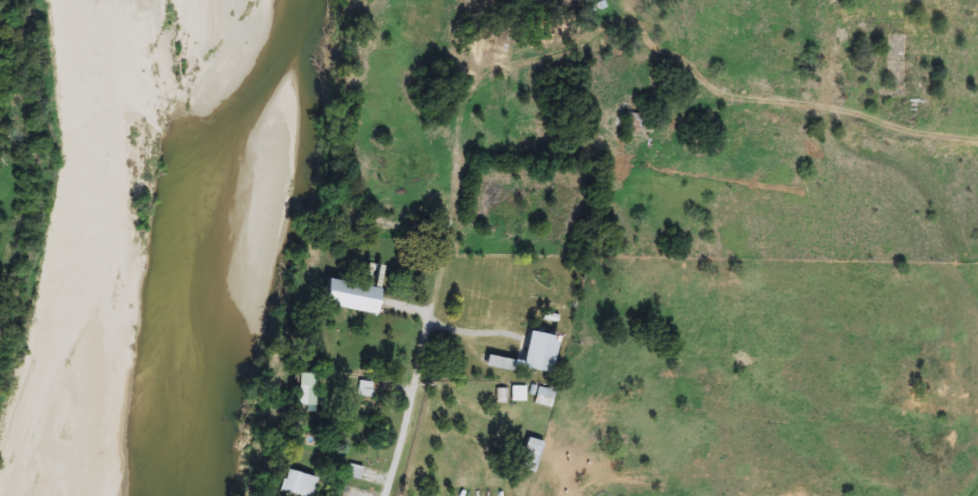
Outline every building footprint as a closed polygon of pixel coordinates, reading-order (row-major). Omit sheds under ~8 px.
[(377,315),(324,306),(328,280),(382,289),(377,315)] [(552,374),(522,369),(530,331),(559,337),(552,374)] [(486,369),(487,357),(514,360),(513,372),(486,369)] [(316,409),(299,409),(299,374),(316,374),(316,409)] [(371,382),(371,396),(357,396),(357,382),(371,382)] [(533,404),(537,387),(555,391),(551,409),(533,404)] [(533,474),(517,469),(527,438),(543,443),(533,474)] [(359,481),(345,478),(348,465),(362,468),(359,481)] [(317,479),(312,495),(295,495),(280,491),(287,469),(317,479)]
